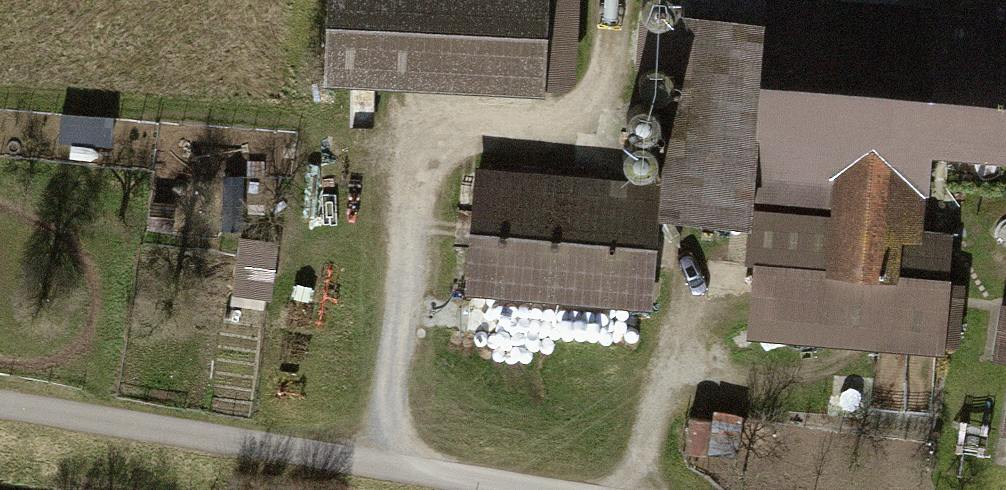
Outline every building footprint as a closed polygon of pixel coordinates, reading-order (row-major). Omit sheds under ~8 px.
[(330,93),(547,103),(552,0),(334,0),(330,93)] [(654,25),(663,26),(671,21),(675,13),(674,4),(671,0),(647,0),(644,3),(643,12),(646,20),(654,25)] [(983,42),(1005,44),(1005,1),(994,0),(986,0),(983,42)] [(928,144),(1005,150),(1005,44),(983,42),(685,20),(672,195),(843,209),(838,272),(890,276),(894,233),(912,235),(916,188),(925,188),(928,144)] [(645,59),(652,65),(662,65),(670,60),(674,52),(673,43),(667,36),(658,33),(649,35),(643,42),(641,51),(645,59)] [(644,97),(651,102),(660,103),(668,98),(672,90),(671,80),(666,73),(657,70),(648,73),(642,79),(640,89),(644,97)] [(635,135),(642,140),(652,140),(660,136),(664,127),(663,118),(657,111),(648,108),(639,111),(633,117),(631,126),(635,135)] [(624,169),(631,175),(641,175),(649,170),(653,162),(652,153),(646,145),(637,143),(628,145),(622,152),(620,161),(624,169)] [(479,175),(469,288),(641,302),(651,189),(479,175)] [(885,341),(890,276),(838,272),(843,209),(672,195),(670,222),(751,229),(748,262),(758,263),(753,330),(885,341)] [(894,233),(890,276),(942,280),(946,238),(912,235),(894,233)] [(279,244),(241,242),(238,299),(276,301),(279,244)] [(942,280),(890,276),(885,341),(937,345),(942,280)] [(998,314),(989,372),(1005,374),(1005,315),(998,314)]
